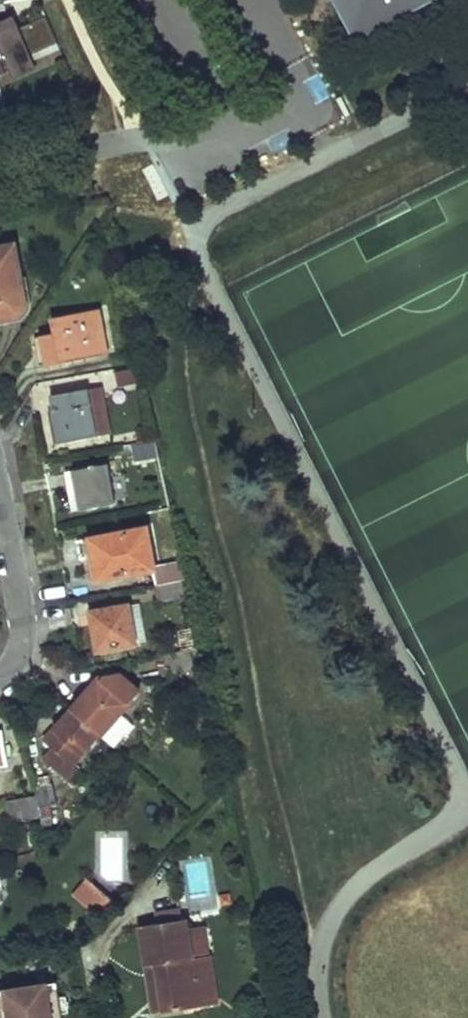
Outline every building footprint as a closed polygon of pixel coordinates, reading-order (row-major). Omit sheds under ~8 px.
[(360,30),(416,0),(344,0),(360,30)] [(2,77),(12,72),(15,79),(41,69),(32,54),(60,42),(47,16),(22,27),(17,16),(0,24),(0,68),(2,77)] [(0,246),(0,309),(5,308),(4,303),(27,299),(27,295),(26,291),(16,242),(0,246)] [(0,309),(0,317),(16,314),(20,312),(22,311),(24,309),(27,304),(27,299),(4,303),(5,308),(0,309)] [(46,360),(110,348),(101,304),(59,312),(62,326),(40,330),(46,360)] [(113,384),(143,379),(140,363),(110,369),(113,384)] [(90,387),(53,394),(63,440),(100,433),(90,387)] [(154,429),(125,434),(126,446),(127,445),(156,440),(154,429)] [(129,459),(159,453),(156,440),(127,445),(129,459)] [(111,462),(68,470),(71,486),(73,486),(79,485),(84,507),(118,500),(111,462)] [(149,526),(80,539),(84,558),(99,555),(103,576),(156,567),(158,567),(149,526)] [(156,567),(158,584),(160,584),(184,580),(181,562),(158,567),(156,567)] [(163,598),(186,594),(184,580),(160,584),(163,598)] [(131,602),(139,641),(149,639),(141,601),(131,602)] [(131,602),(95,609),(102,648),(139,641),(131,602)] [(122,673),(99,678),(73,708),(100,731),(103,734),(122,711),(142,689),(122,673)] [(86,771),(74,761),(100,731),(73,708),(46,738),(57,747),(47,756),(76,782),(86,771)] [(122,711),(103,734),(116,744),(135,722),(122,711)] [(2,723),(0,724),(0,760),(9,758),(2,723)] [(14,820),(43,814),(39,793),(10,798),(14,820)] [(34,851),(39,869),(52,854),(51,848),(34,851)] [(116,905),(85,878),(70,895),(101,922),(116,905)] [(159,910),(160,919),(185,914),(183,906),(159,910)] [(160,919),(143,922),(150,960),(160,958),(168,1007),(205,1000),(202,983),(219,980),(214,949),(211,949),(197,952),(192,922),(190,913),(185,914),(160,919)] [(206,920),(192,922),(197,952),(211,949),(206,920)] [(150,960),(158,1008),(168,1007),(160,958),(150,960)] [(205,1000),(222,997),(219,980),(202,983),(205,1000)] [(0,991),(0,1017),(63,1017),(57,982),(0,991)]
